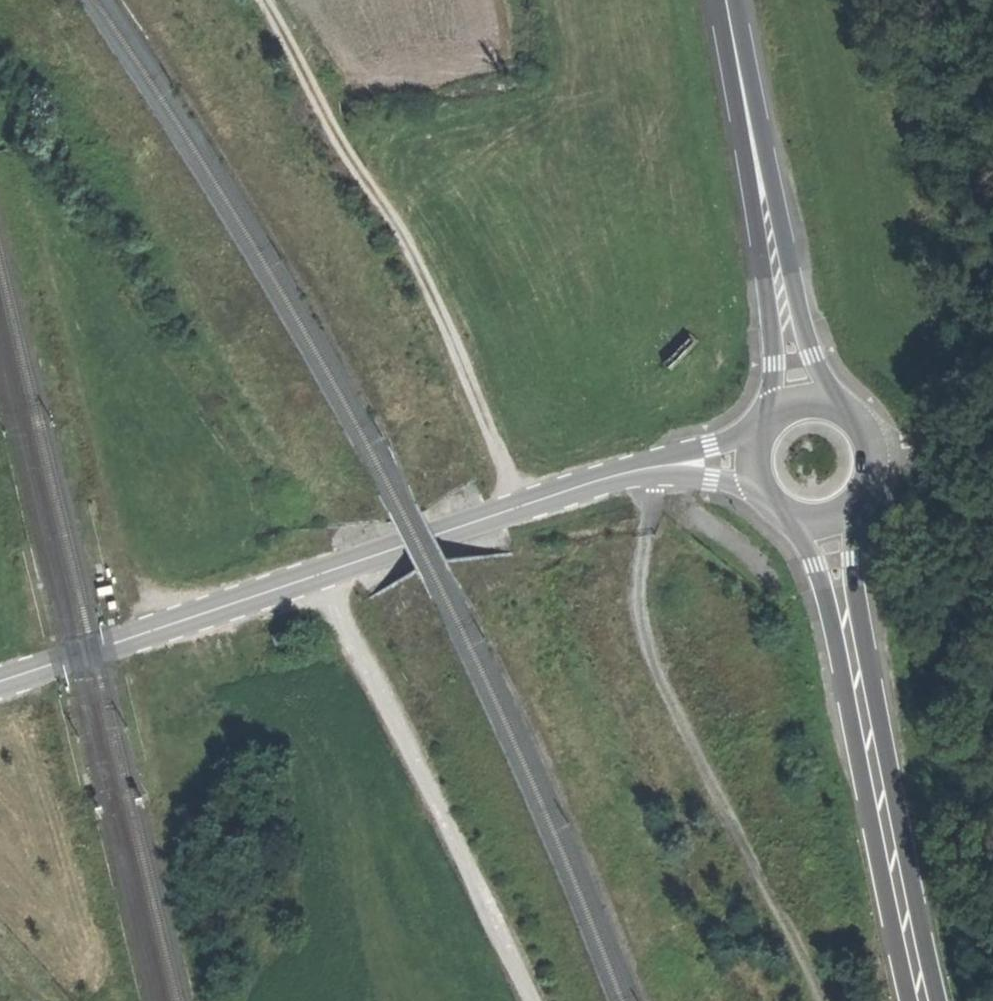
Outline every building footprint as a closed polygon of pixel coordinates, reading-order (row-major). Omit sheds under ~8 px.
[(678,373),(706,350),(691,332),(664,355),(678,373)]
